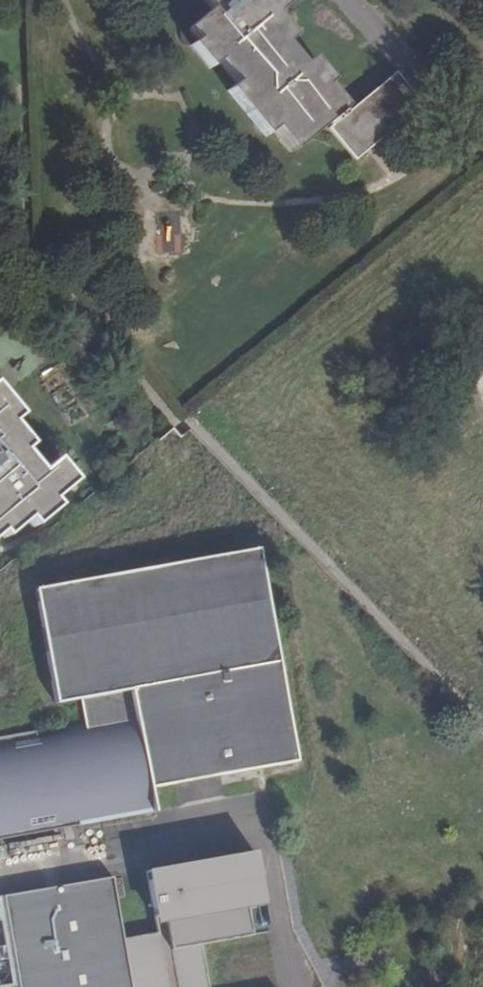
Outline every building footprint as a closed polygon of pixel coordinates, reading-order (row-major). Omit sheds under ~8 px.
[(422,104),(393,72),(341,117),(337,112),(342,107),(324,86),(330,81),(311,58),(301,66),(285,45),(296,37),(276,14),(285,5),(281,0),(198,0),(208,12),(187,29),(198,41),(190,48),(208,69),(217,63),(235,85),(226,92),(263,137),(272,129),(291,153),(325,122),(356,159),(422,104)] [(156,225),(157,253),(182,251),(180,223),(156,225)] [(4,539),(28,519),(34,527),(57,508),(50,501),(72,482),(56,463),(40,475),(21,453),(28,446),(9,424),(17,417),(0,396),(0,534),(4,539)] [(179,786),(177,778),(221,770),(222,778),(299,764),(259,553),(37,591),(56,708),(82,704),(85,726),(0,740),(0,842),(159,815),(155,791),(179,786)] [(177,778),(179,786),(222,778),(221,770),(177,778)] [(209,947),(260,938),(254,904),(271,901),(263,854),(154,873),(165,935),(131,941),(121,879),(11,898),(26,986),(216,986),(209,947)]
